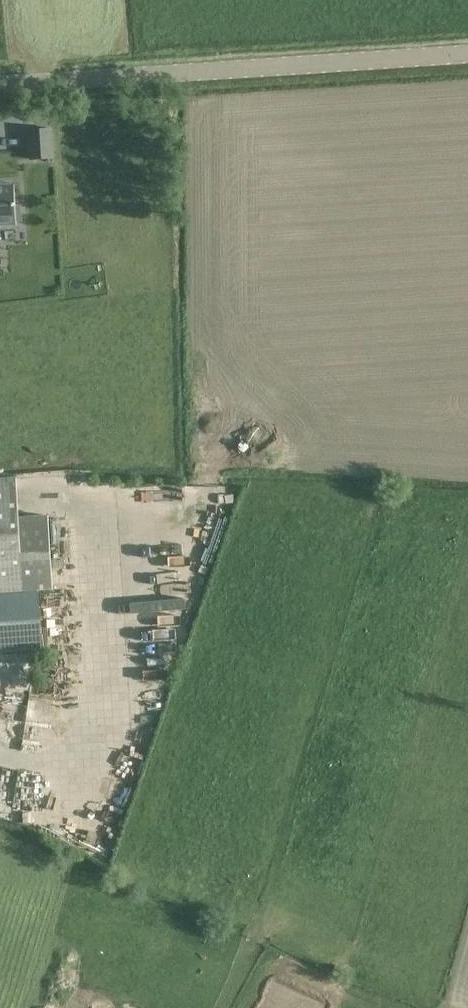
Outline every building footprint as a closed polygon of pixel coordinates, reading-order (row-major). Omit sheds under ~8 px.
[(30,160),(55,158),(53,129),(28,131),(30,160)] [(19,224),(16,184),(0,185),(0,226),(19,224)] [(42,650),(38,589),(54,588),(51,519),(21,521),(19,481),(0,482),(0,652),(42,650)] [(18,735),(0,730),(0,745),(14,749),(18,735)]
